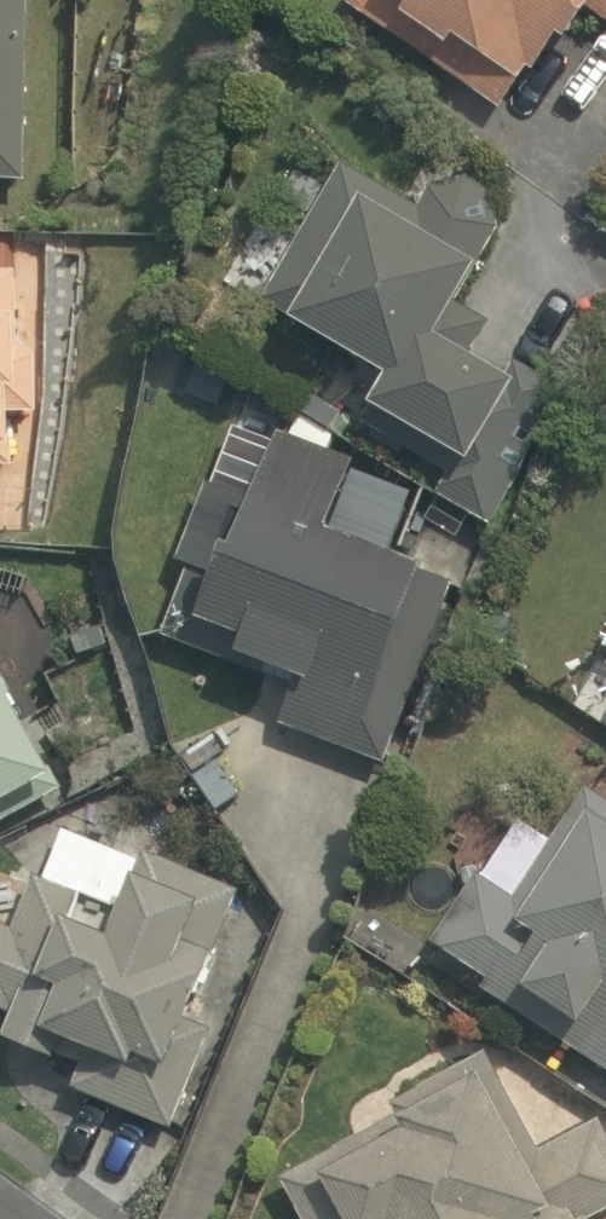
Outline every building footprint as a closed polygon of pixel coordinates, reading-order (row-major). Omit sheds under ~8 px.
[(351,11),(495,118),(605,29),(605,0),(359,0),(351,11)] [(0,8),(0,222),(4,222),(15,8),(0,8)] [(422,217),(338,169),(254,317),(317,352),(302,379),(347,405),(369,366),(399,383),(357,457),(497,536),(580,389),(452,317),(513,210),(448,172),(422,217)] [(24,537),(36,279),(1,277),(2,259),(0,258),(0,536),(24,537)] [(360,477),(243,431),(159,644),(294,698),(279,736),(381,776),(455,589),(335,542),(360,477)] [(64,789),(0,661),(0,821),(64,789)] [(576,782),(502,891),(486,880),(427,967),(605,1087),(605,802),(576,782)] [(70,830),(51,882),(28,874),(11,923),(0,919),(0,1017),(22,1025),(10,1059),(86,1087),(76,1115),(172,1150),(206,1055),(193,1051),(218,984),(199,978),(232,890),(70,830)] [(492,1057),(399,1099),(407,1117),(284,1173),(305,1218),(605,1218),(605,1131),(599,1114),(532,1145),(492,1057)]
